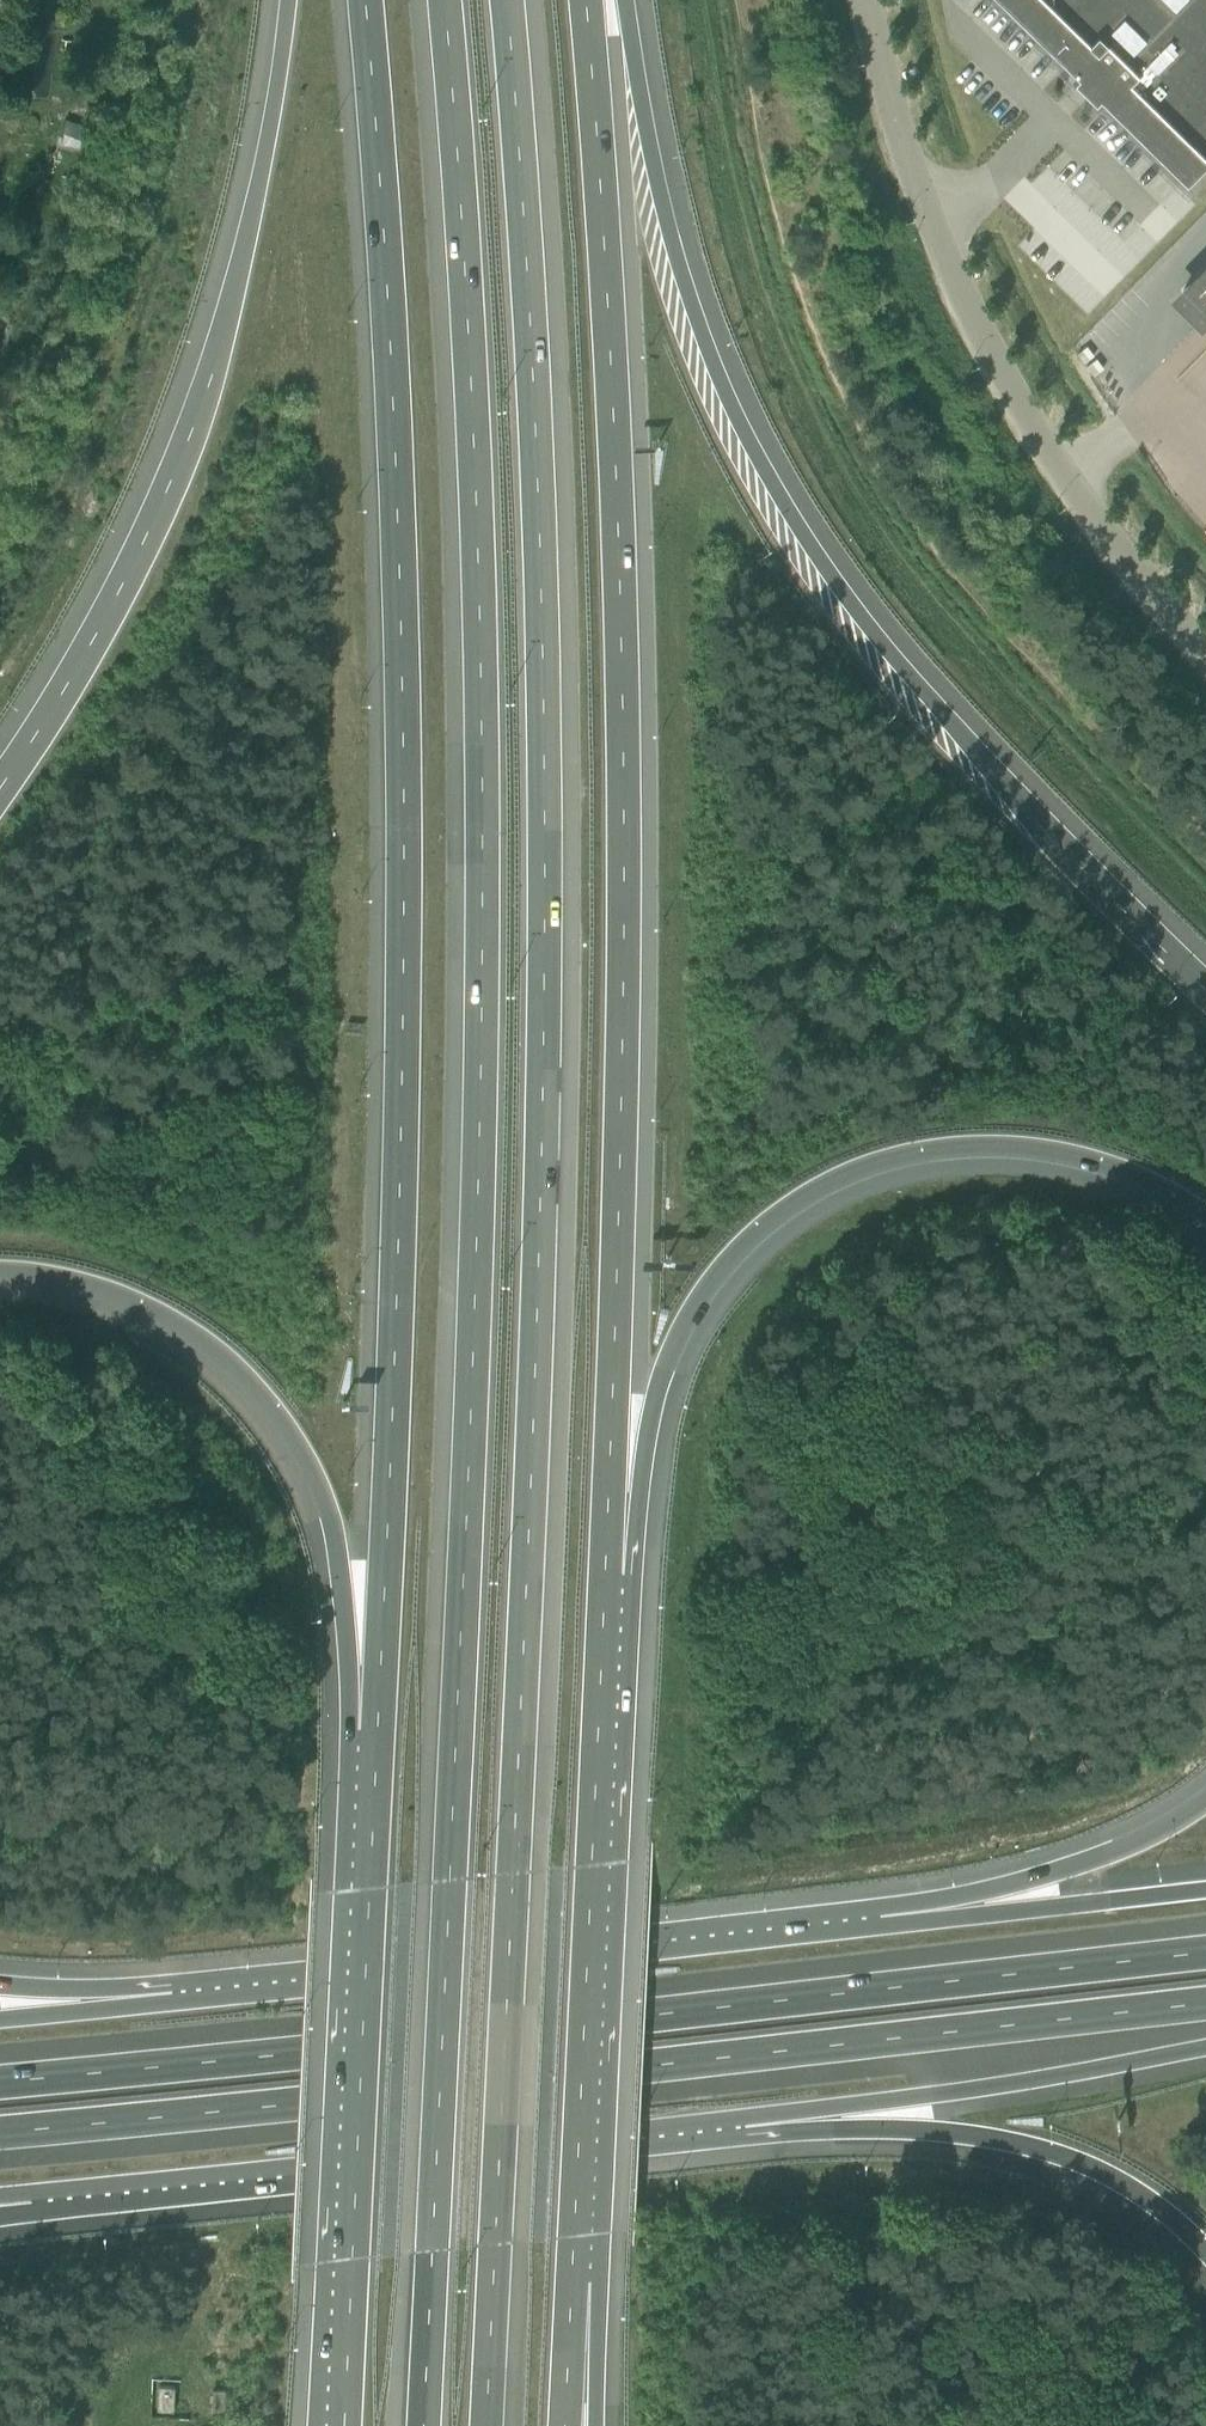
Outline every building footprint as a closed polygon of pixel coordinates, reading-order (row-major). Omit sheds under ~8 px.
[(1101,97),(1101,96),(1188,181),(1205,162),(1205,0),(1003,0),(1077,72),(1073,76),(1098,100),(1101,97)] [(1183,292),(1205,314),(1205,268),(1183,292)] [(174,2411),(175,2387),(158,2386),(157,2411),(174,2411)] [(212,2410),(224,2410),(225,2390),(213,2389),(212,2410)]
